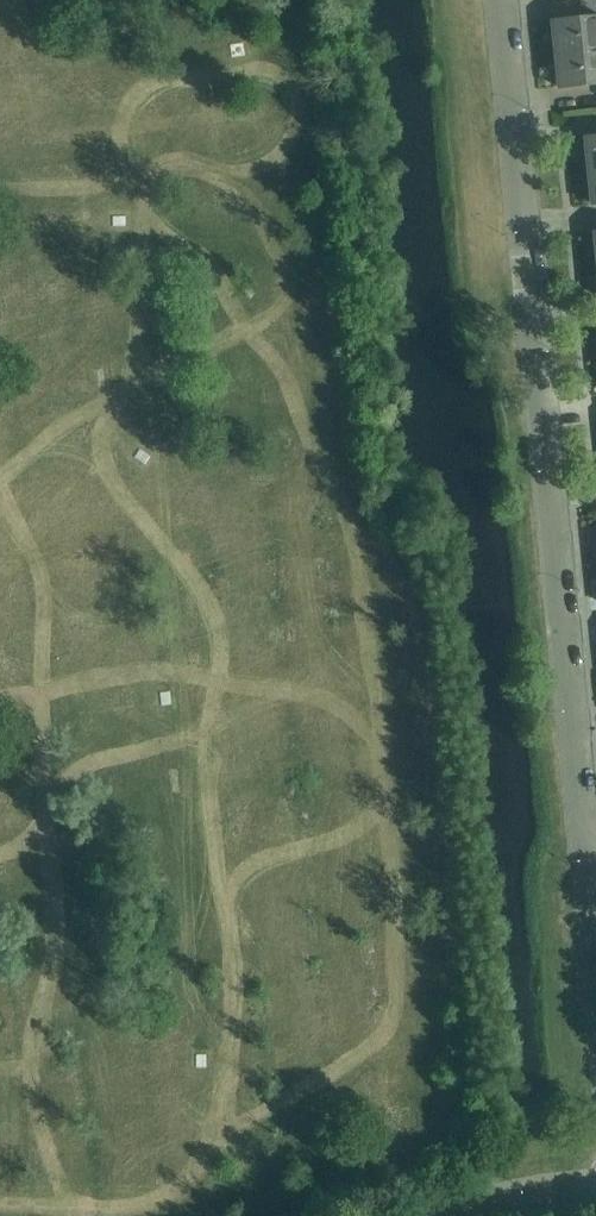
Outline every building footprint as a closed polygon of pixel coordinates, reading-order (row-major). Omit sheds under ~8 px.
[(595,50),(595,17),(553,22),(553,23),(557,23),(560,54),(595,50)] [(560,54),(563,86),(559,86),(559,88),(595,84),(595,50),(560,54)] [(595,170),(595,137),(586,138),(586,140),(590,139),(593,170),(595,170)]
